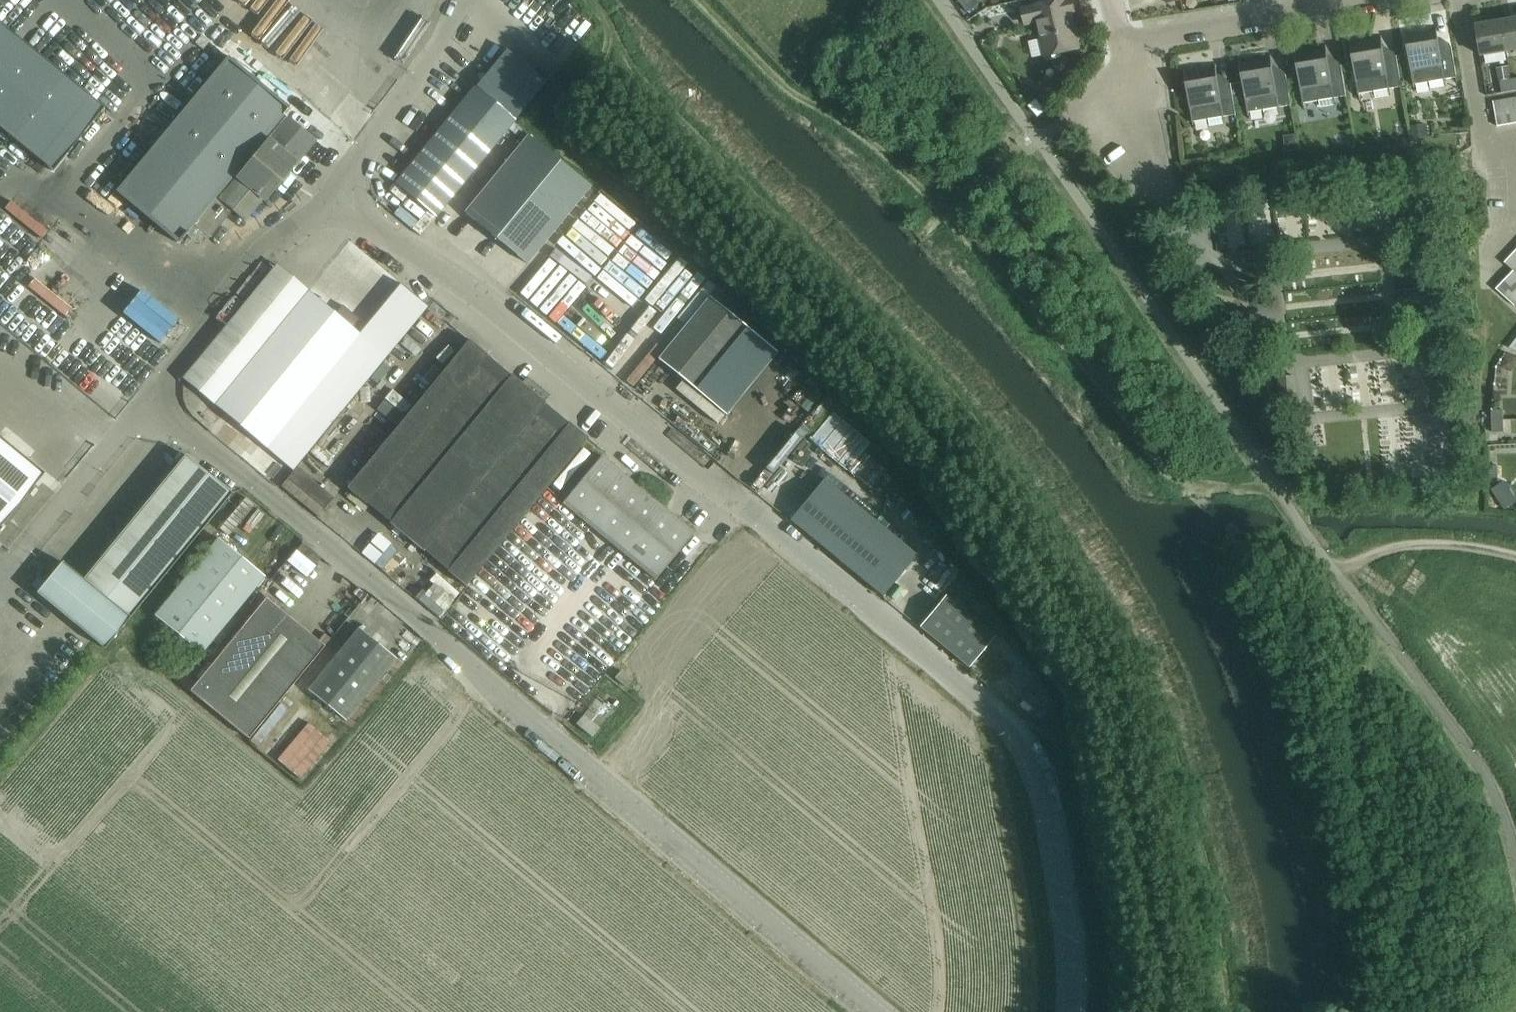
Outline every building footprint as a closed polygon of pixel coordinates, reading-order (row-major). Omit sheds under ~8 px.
[(966,12),(978,3),(976,0),(957,0),(966,12)] [(1074,14),(1071,0),(1067,0),(1064,0),(1033,7),(1033,8),(1022,10),(1025,25),(1037,23),(1044,58),(1078,50),(1070,15),(1074,14)] [(1507,52),(1515,50),(1515,19),(1502,22),(1507,52)] [(1480,56),(1481,56),(1507,52),(1502,22),(1475,26),(1480,56)] [(53,170),(103,108),(0,24),(0,127),(53,170)] [(1405,30),(1403,30),(1412,85),(1429,82),(1430,89),(1445,87),(1444,80),(1456,78),(1451,47),(1439,49),(1435,25),(1433,25),(1435,33),(1406,38),(1405,30)] [(1349,39),(1348,39),(1357,94),(1373,92),(1375,98),(1390,96),(1389,89),(1401,87),(1395,57),(1383,59),(1379,34),(1378,34),(1379,42),(1351,47),(1349,39)] [(202,51),(209,43),(201,37),(195,44),(202,51)] [(1294,49),(1293,49),(1302,104),(1318,101),(1319,108),(1335,105),(1334,99),(1345,97),(1340,66),(1328,68),(1324,44),(1323,44),(1324,52),(1296,57),(1294,49)] [(1239,58),(1238,58),(1247,112),(1263,110),(1264,117),(1279,114),(1278,107),(1290,105),(1285,75),(1273,77),(1269,53),(1268,53),(1269,61),(1240,66),(1239,58)] [(153,148),(116,193),(178,243),(187,233),(192,238),(200,237),(204,233),(209,237),(232,209),(244,220),(260,200),(263,202),(314,141),(285,118),(284,120),(282,118),(289,109),(228,58),(153,148)] [(1184,67),(1183,67),(1192,122),(1208,119),(1209,126),(1224,124),(1223,117),(1235,115),(1230,85),(1218,87),(1214,62),(1213,62),(1214,71),(1185,75),(1184,67)] [(1509,66),(1497,68),(1499,81),(1511,79),(1509,66)] [(1500,82),(1502,93),(1514,91),(1512,80),(1500,82)] [(414,160),(394,184),(435,217),(545,83),(518,115),(477,84),(414,160)] [(1509,124),(1515,123),(1515,99),(1505,101),(1509,124)] [(1036,101),(1028,108),(1037,119),(1045,112),(1036,101)] [(1493,103),(1497,126),(1509,124),(1505,101),(1493,103)] [(1426,123),(1410,125),(1412,138),(1427,137),(1426,123)] [(1294,134),(1283,135),(1285,151),(1297,150),(1294,134)] [(528,136),(464,215),(527,265),(579,200),(585,205),(595,192),(590,188),(590,187),(528,136)] [(1513,272),(1515,275),(1515,258),(1512,255),(1504,264),(1513,272)] [(184,381),(258,441),(294,470),(387,355),(353,328),(360,320),(343,306),(336,314),(276,266),(184,381)] [(1515,293),(1515,275),(1513,272),(1504,281),(1515,293)] [(1515,305),(1515,293),(1504,281),(1495,290),(1513,308),(1515,305)] [(708,299),(658,361),(722,412),(772,350),(708,299)] [(468,341),(345,490),(464,589),(587,440),(543,403),(548,397),(526,379),(521,385),(468,341)] [(1505,358),(1501,368),(1508,371),(1512,370),(1515,362),(1505,358)] [(1490,411),(1491,422),(1504,421),(1503,410),(1490,411)] [(1505,433),(1504,421),(1491,422),(1492,434),(1505,433)] [(44,474),(0,438),(0,527),(44,474)] [(62,563),(46,582),(36,593),(103,648),(129,616),(232,493),(187,455),(82,580),(62,563)] [(656,580),(694,534),(601,457),(563,504),(656,580)] [(914,555),(917,552),(913,549),(910,552),(822,480),(789,520),(883,597),(916,556),(914,555)] [(364,549),(361,553),(373,564),(377,559),(390,543),(378,533),(364,549)] [(217,540),(153,617),(199,655),(264,579),(217,540)] [(945,596),(919,627),(969,668),(994,637),(945,596)] [(264,600),(187,692),(246,741),(322,648),(264,600)] [(356,630),(305,692),(342,723),(393,661),(356,630)] [(592,739),(599,730),(583,717),(576,726),(592,739)]
